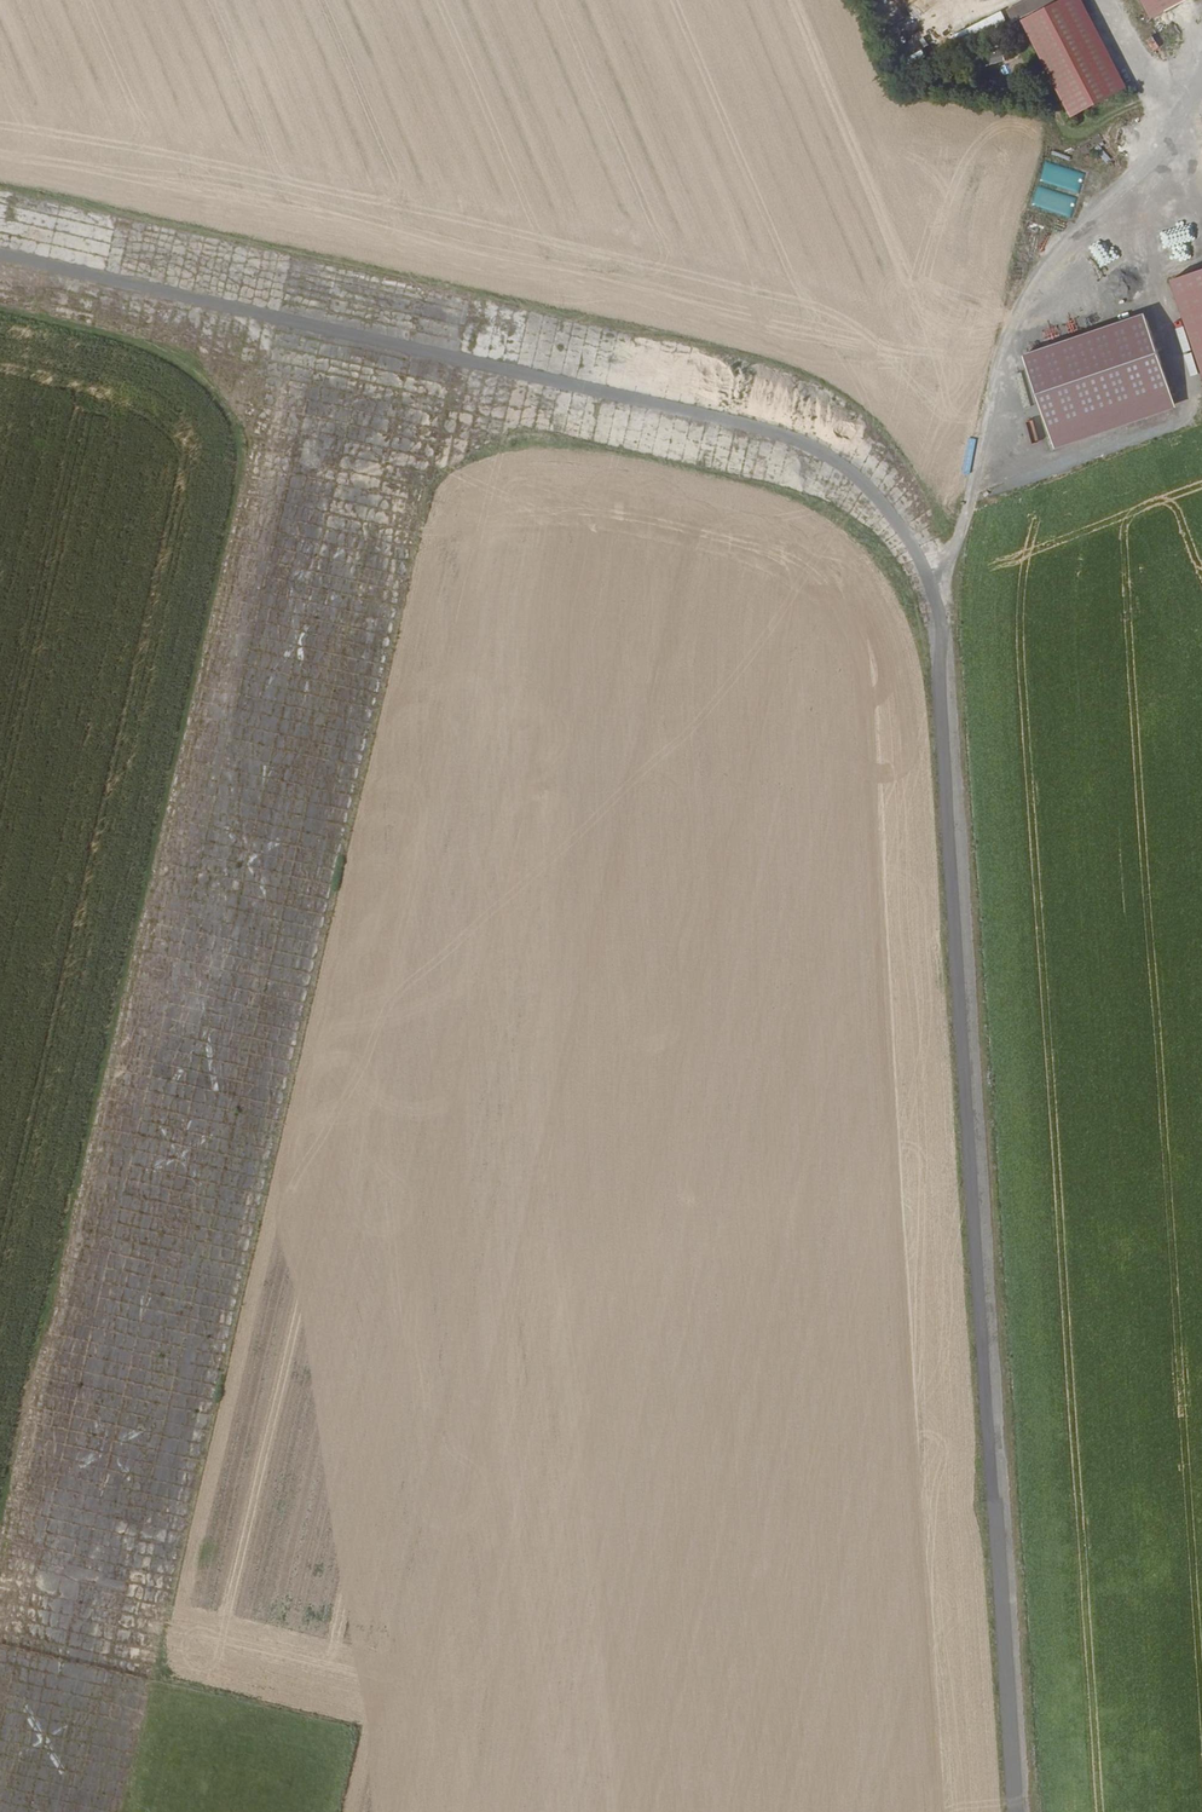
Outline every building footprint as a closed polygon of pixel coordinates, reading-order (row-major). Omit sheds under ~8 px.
[(1057,0),(1048,0),(1027,12),(1030,16),(1057,0)] [(1030,16),(1034,24),(1076,0),(1057,0),(1030,16)] [(1085,96),(1139,66),(1101,0),(1082,0),(1043,23),(1085,96)] [(1171,12),(1190,0),(1164,0),(1171,12)] [(891,8),(897,25),(916,17),(910,1),(891,8)] [(1000,11),(949,36),(956,50),(1007,25),(1000,11)] [(917,38),(922,35),(919,30),(907,36),(913,49),(920,45),(917,38)] [(1149,84),(1139,66),(1085,96),(1096,115),(1149,84)] [(1173,279),(1201,367),(1201,269),(1173,279)] [(1145,315),(1021,350),(1048,447),(1172,412),(1145,315)]
